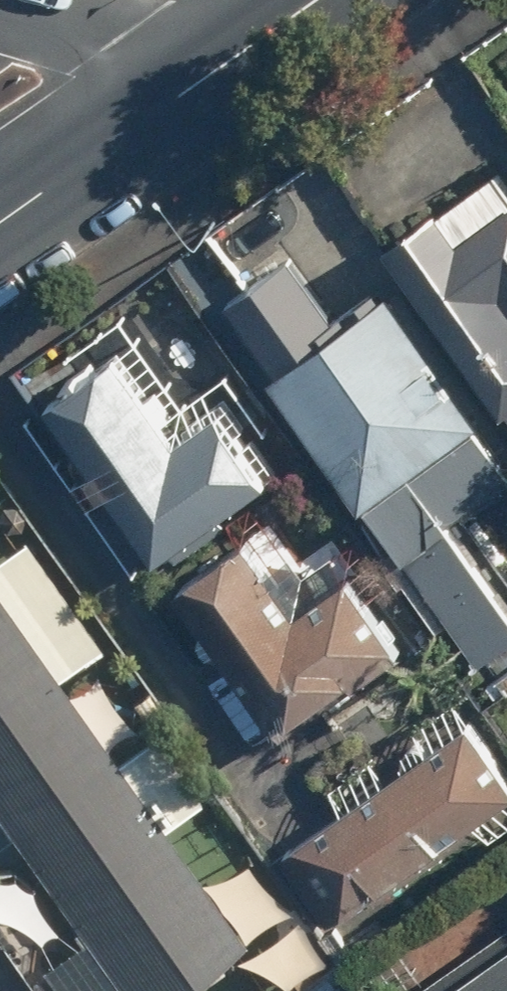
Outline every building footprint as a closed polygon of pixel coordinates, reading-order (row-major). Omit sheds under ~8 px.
[(405,239),(506,388),(506,169),(405,239)] [(235,302),(502,680),(506,676),(506,560),(473,512),(506,488),(506,444),(395,286),(342,323),(296,259),(235,302)] [(93,372),(38,412),(155,565),(281,469),(254,434),(279,415),(239,363),(191,399),(126,314),(77,351),(93,372)] [(184,577),(293,724),(406,640),(339,550),(299,580),(257,524),(184,577)] [(63,990),(177,990),(291,911),(254,858),(209,889),(166,827),(211,796),(167,732),(121,763),(60,675),(104,645),(30,538),(0,559),(0,806),(90,935),(46,966),(63,990)] [(255,821),(280,856),(294,846),(345,917),(506,801),(506,743),(472,694),(414,735),(425,750),(396,770),(381,749),(335,782),(326,770),(255,821)] [(422,990),(506,990),(506,927),(422,990)]
